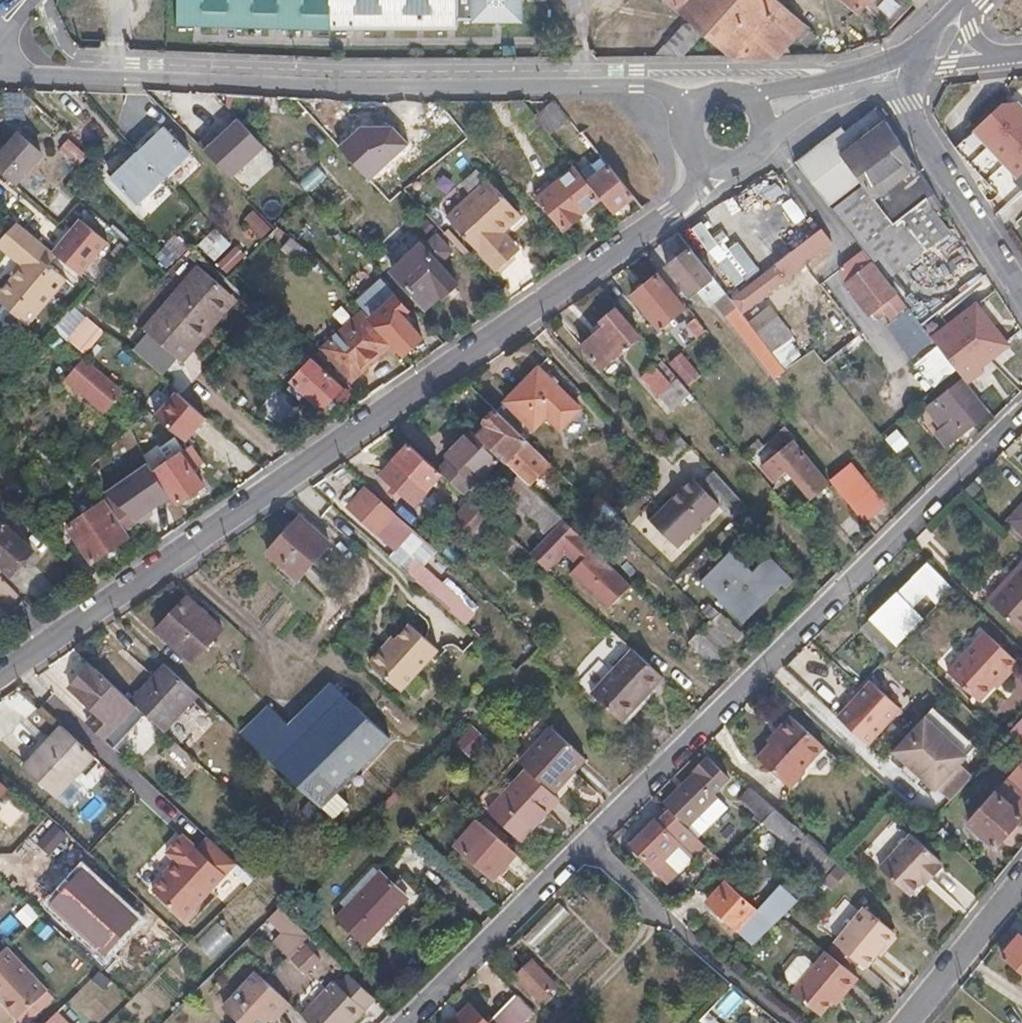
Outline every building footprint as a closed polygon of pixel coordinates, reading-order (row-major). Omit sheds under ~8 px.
[(180,18),(455,21),(455,13),(473,13),(473,19),(525,19),(525,0),(180,0),(180,18)] [(792,59),(785,48),(795,37),(805,27),(774,0),(671,0),(737,59),(792,59)] [(859,12),(864,8),(889,30),(913,6),(907,0),(845,0),(859,12)] [(913,6),(918,11),(929,0),(907,0),(913,6)] [(666,46),(681,60),(703,35),(691,24),(683,25),(666,46)] [(805,27),(795,37),(807,48),(817,38),(805,27)] [(538,114),(553,134),(569,121),(554,102),(538,114)] [(1021,192),(1021,110),(1014,102),(999,105),(970,132),(1007,170),(1003,174),(1021,193),(1021,192)] [(893,224),(917,254),(947,231),(924,201),(933,193),(884,118),(877,108),(846,132),(842,127),(827,138),(861,183),(893,224)] [(267,149),(238,120),(205,150),(233,181),(267,149)] [(386,121),(350,120),(333,135),(333,163),(400,165),(402,136),(386,121)] [(166,128),(142,152),(167,179),(192,155),(166,128)] [(0,156),(0,171),(18,187),(45,155),(21,133),(0,156)] [(827,138),(796,161),(830,206),(861,183),(827,138)] [(65,151),(82,166),(89,158),(72,143),(65,151)] [(167,179),(142,152),(114,179),(116,181),(106,191),(127,212),(137,203),(140,205),(167,179)] [(608,167),(589,182),(615,215),(634,199),(608,167)] [(536,194),(565,231),(583,217),(582,215),(600,201),(575,169),(543,194),(540,190),(536,194)] [(498,230),(518,212),(490,181),(450,218),(499,269),(518,253),(498,230)] [(917,254),(861,183),(830,206),(875,263),(882,257),(894,272),(917,254)] [(264,238),(272,229),(255,211),(246,220),(264,238)] [(522,216),(518,212),(498,230),(518,253),(521,250),(505,231),(522,216)] [(195,218),(182,231),(190,238),(203,225),(195,218)] [(54,253),(82,276),(109,243),(81,220),(54,253)] [(57,256),(54,253),(16,221),(0,237),(0,248),(21,266),(23,268),(14,279),(12,277),(0,292),(0,302),(29,326),(68,280),(50,265),(57,256)] [(816,234),(826,246),(830,241),(822,230),(816,234)] [(213,232),(201,246),(215,259),(228,245),(213,232)] [(731,299),(742,314),(827,247),(826,246),(816,234),(731,299)] [(427,309),(441,296),(444,299),(458,285),(440,265),(452,253),(438,239),(426,250),(422,246),(415,252),(412,248),(404,255),(407,260),(393,273),(427,309)] [(299,263),(308,252),(293,240),(284,250),(299,263)] [(346,290),(373,266),(351,241),(324,266),(346,290)] [(690,296),(697,291),(714,277),(691,249),(668,266),(690,296)] [(838,271),(871,313),(885,302),(897,293),(865,251),(838,271)] [(21,266),(12,277),(14,279),(23,268),(21,266)] [(183,362),(238,300),(199,267),(146,328),(183,362)] [(661,327),(684,309),(658,276),(634,295),(661,327)] [(774,378),(786,369),(772,351),(749,322),(742,314),(731,299),(714,277),(697,291),(709,306),(715,302),(774,378)] [(372,319),(405,356),(423,339),(404,317),(409,312),(377,278),(354,299),(372,319)] [(871,313),(877,321),(891,310),(885,302),(871,313)] [(749,322),(772,351),(793,335),(769,306),(749,322)] [(65,340),(83,320),(71,310),(53,330),(65,340)] [(937,343),(911,310),(889,328),(914,360),(937,343)] [(602,369),(638,338),(616,311),(601,322),(605,327),(582,346),(602,369)] [(324,348),(354,381),(392,347),(362,314),(324,348)] [(106,331),(88,315),(83,320),(65,340),(83,356),(106,331)] [(940,347),(959,372),(965,379),(974,392),(989,380),(986,375),(983,371),(1011,350),(986,316),(957,338),(953,333),(938,345),(940,347)] [(698,338),(707,331),(696,317),(687,325),(698,338)] [(938,391),(959,372),(940,347),(917,365),(938,391)] [(1014,354),(1011,350),(983,371),(986,375),(1014,354)] [(670,362),(690,386),(702,376),(682,352),(670,362)] [(107,416),(126,393),(87,359),(67,381),(107,416)] [(324,410),(345,388),(315,361),(288,389),(300,401),(307,395),(324,410)] [(691,394),(678,378),(671,384),(655,365),(641,377),(658,398),(659,396),(671,410),(691,394)] [(539,367),(506,402),(535,430),(548,417),(562,429),(581,408),(539,367)] [(146,395),(177,428),(198,410),(168,377),(146,395)] [(974,392),(965,379),(939,400),(954,420),(952,422),(962,435),(991,413),(974,392)] [(299,414),(275,393),(263,408),(287,428),(299,414)] [(954,420),(939,400),(930,406),(946,427),(952,422),(954,420)] [(553,466),(496,410),(484,421),(488,424),(478,435),(500,457),(531,488),(553,466)] [(168,429),(149,412),(123,438),(141,464),(160,452),(168,464),(157,472),(174,498),(179,505),(205,486),(195,471),(205,464),(194,447),(189,450),(186,445),(180,447),(168,429)] [(794,443),(797,441),(786,427),(779,433),(788,444),(792,441),(794,443)] [(446,458),(449,459),(475,485),(496,462),(498,463),(499,461),(498,460),(500,457),(478,435),(472,430),(446,458)] [(754,455),(764,446),(758,440),(746,452),(751,458),(754,455)] [(789,470),(812,498),(828,485),(794,443),(792,441),(788,444),(762,466),(770,476),(775,472),(780,478),(789,470)] [(438,471),(409,445),(381,475),(415,505),(442,475),(438,471)] [(748,461),(752,465),(758,459),(754,455),(751,458),(748,461)] [(449,459),(438,471),(442,475),(465,495),(475,485),(449,459)] [(849,466),(830,481),(862,520),(881,504),(849,466)] [(651,521),(678,547),(719,505),(734,519),(747,506),(715,471),(701,486),(693,478),(668,503),(651,521)] [(174,498),(157,472),(120,493),(139,522),(174,498)] [(775,472),(770,476),(775,482),(780,478),(775,472)] [(531,488),(518,475),(502,492),(549,536),(566,552),(580,565),(595,550),(531,488)] [(399,550),(415,531),(396,514),(367,488),(351,506),(399,550)] [(125,531),(139,522),(135,518),(112,498),(69,527),(93,563),(130,539),(125,531)] [(647,517),(651,521),(668,503),(664,500),(647,517)] [(469,523),(481,510),(470,501),(451,522),(462,531),(469,523)] [(1001,525),(1021,543),(1021,504),(1001,525)] [(299,579),(329,544),(298,517),(268,551),(299,579)] [(479,532),(469,523),(462,531),(445,549),(456,558),(479,532)] [(13,576),(35,553),(4,526),(0,530),(0,565),(13,576)] [(530,555),(547,570),(566,552),(549,536),(530,555)] [(609,610),(632,586),(595,550),(580,565),(572,574),(609,610)] [(732,552),(702,581),(744,624),(782,585),(786,589),(794,581),(769,556),(752,572),(732,552)] [(892,647),(952,591),(926,563),(866,619),(892,647)] [(990,602),(1021,631),(1021,566),(990,602)] [(157,628),(193,662),(223,629),(187,597),(157,628)] [(737,644),(713,620),(691,643),(715,667),(737,644)] [(370,661),(401,689),(439,649),(411,624),(384,653),(381,650),(370,661)] [(1019,664),(987,634),(950,673),(979,702),(1004,675),(1008,677),(1019,664)] [(648,696),(665,678),(635,651),(594,695),(622,721),(646,695),(648,696)] [(166,732),(199,694),(165,662),(130,700),(144,713),(166,732)] [(88,722),(113,746),(144,713),(130,700),(128,701),(90,667),(70,687),(97,712),(88,722)] [(872,682),(838,718),(868,746),(902,709),(872,682)] [(341,790),(391,739),(343,695),(331,683),(289,724),(269,704),(257,716),(241,733),(324,810),(336,821),(354,802),(341,790)] [(651,700),(648,696),(646,695),(622,721),(628,726),(651,700)] [(802,770),(799,768),(822,743),(788,712),(772,728),(777,732),(755,756),(787,786),(802,770)] [(925,718),(894,752),(949,803),(973,779),(959,766),(967,757),(925,718)] [(1008,734),(1021,746),(1021,721),(1021,720),(1008,734)] [(23,765),(57,798),(95,756),(61,725),(23,765)] [(549,725),(517,760),(555,795),(587,760),(549,725)] [(457,743),(470,756),(487,739),(474,727),(457,743)] [(177,787),(199,762),(174,739),(152,764),(177,787)] [(689,829),(719,798),(714,793),(729,778),(709,758),(694,774),(698,778),(668,809),(689,829)] [(555,795),(517,760),(482,797),(493,807),(489,811),(522,842),(561,800),(555,795)] [(1021,819),(1021,818),(1021,817),(1021,816),(1021,794),(1010,784),(999,796),(996,794),(969,824),(996,848),(1021,819)] [(764,822),(776,809),(750,786),(741,796),(755,809),(753,812),(764,822)] [(689,829),(694,834),(712,816),(716,819),(727,806),(719,798),(689,829)] [(837,864),(832,859),(776,809),(764,822),(763,823),(823,877),(837,864)] [(695,858),(705,848),(670,814),(660,824),(656,820),(632,845),(656,868),(664,876),(688,851),(695,858)] [(50,819),(40,829),(47,835),(56,824),(50,819)] [(495,879),(516,854),(477,821),(456,845),(495,879)] [(926,877),(931,880),(944,864),(911,834),(879,870),(909,896),(921,882),(926,877)] [(235,862),(208,836),(194,850),(182,838),(167,855),(178,866),(154,891),(183,918),(235,862)] [(670,883),(695,858),(688,851),(664,876),(670,883)] [(255,872),(264,863),(255,855),(246,864),(255,872)] [(82,867),(47,904),(103,956),(138,919),(82,867)] [(347,908),(380,872),(375,867),(341,902),(347,908)] [(408,898),(380,872),(347,908),(338,918),(365,943),(408,898)] [(335,888),(324,876),(314,886),(326,897),(335,888)] [(926,886),(931,880),(926,877),(921,882),(926,886)] [(709,903),(740,931),(757,911),(726,883),(709,903)] [(783,884),(764,904),(781,920),(801,900),(783,884)] [(756,946),(781,920),(764,904),(740,931),(756,946)] [(898,933),(866,906),(835,941),(837,943),(855,959),(867,968),(898,933)] [(290,958),(311,936),(280,908),(268,919),(284,934),(274,943),(290,958)] [(198,941),(206,956),(233,942),(225,927),(198,941)] [(1003,957),(1021,973),(1021,937),(1021,936),(1003,957)] [(855,959),(837,943),(830,951),(849,967),(855,959)] [(5,948),(0,952),(0,998),(27,972),(5,948)] [(844,996),(859,979),(825,951),(815,963),(797,985),(792,991),(821,1015),(832,1002),(840,993),(844,996)] [(787,977),(797,985),(815,963),(807,956),(798,956),(787,969),(787,977)] [(540,1001),(556,985),(532,961),(516,976),(540,1001)] [(355,1022),(378,999),(339,962),(317,985),(355,1022)] [(44,990),(27,972),(0,998),(0,1001),(16,1017),(44,990)] [(287,1000),(257,972),(225,1007),(242,1022),(265,1022),(271,1017),(287,1000)] [(355,1022),(317,985),(295,1006),(313,1022),(355,1022)] [(45,992),(44,990),(16,1017),(17,1019),(45,992)] [(836,1005),(844,996),(840,993),(832,1002),(836,1005)] [(290,1003),(287,1000),(271,1017),(274,1020),(290,1003)] [(16,1017),(0,1001),(0,1022),(10,1022),(16,1017)] [(524,1003),(504,1022),(525,1022),(534,1013),(524,1003)] [(470,1007),(454,1022),(485,1022),(470,1007)] [(59,1008),(43,1022),(73,1022),(59,1008)] [(694,1011),(683,1022),(693,1022),(699,1016),(694,1011)]
